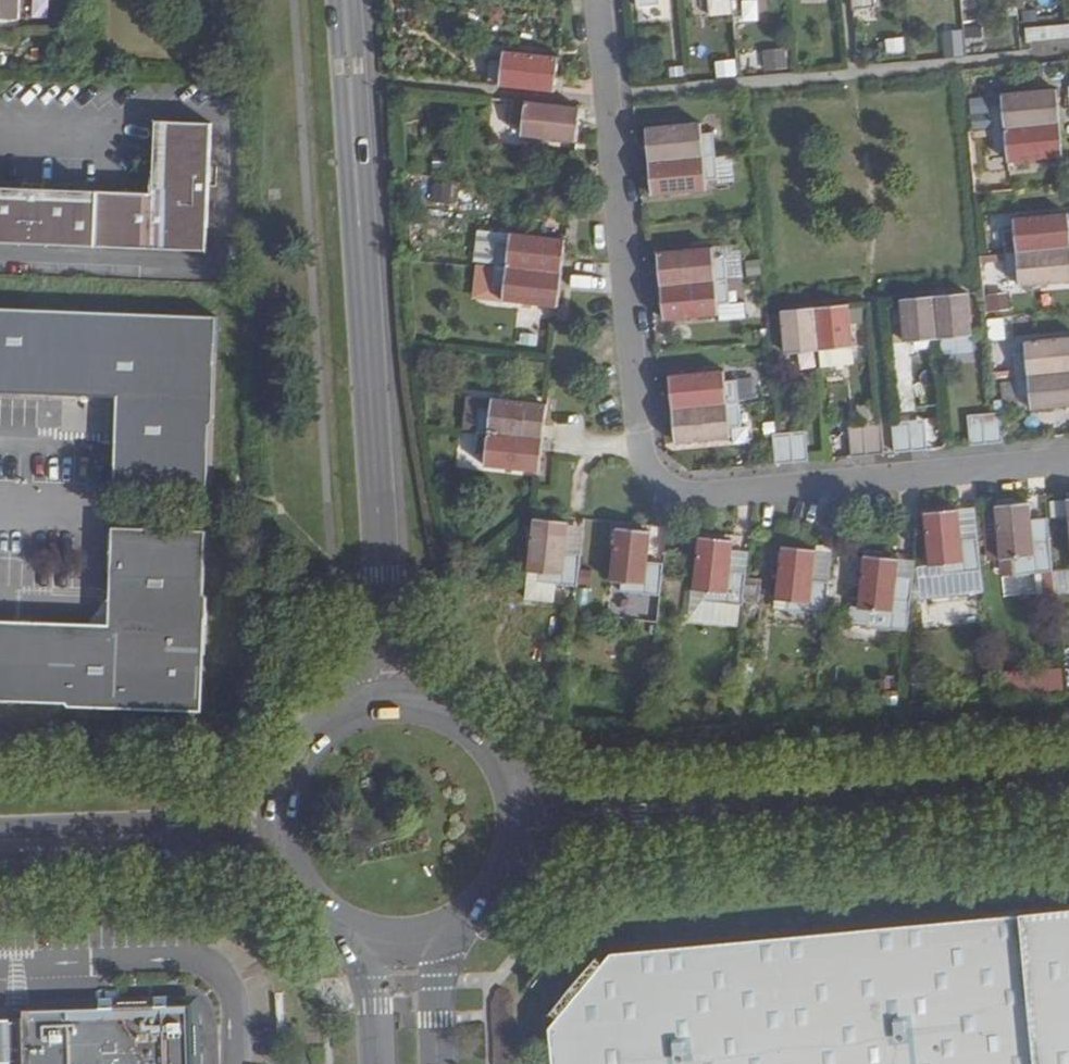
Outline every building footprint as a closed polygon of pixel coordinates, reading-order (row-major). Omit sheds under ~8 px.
[(20,19),(20,0),(0,0),(0,19),(20,19)] [(640,10),(663,7),(662,0),(639,0),(640,10)] [(853,14),(879,11),(878,0),(852,0),(853,14)] [(710,19),(733,17),(732,1),(712,3),(709,3),(710,19)] [(1068,40),(1068,26),(1025,29),(1026,44),(1068,40)] [(961,31),(941,32),(942,58),(963,57),(961,31)] [(786,48),(763,47),(762,66),(786,67),(786,48)] [(491,67),(489,87),(555,94),(559,60),(505,55),(503,69),(491,67)] [(713,60),(715,76),(735,74),(733,57),(713,60)] [(995,132),(1061,126),(1058,93),(1003,98),(1004,108),(993,110),(995,132)] [(519,140),(577,147),(582,111),(511,103),(508,126),(521,127),(519,140)] [(207,250),(211,124),(154,123),(151,194),(0,189),(0,244),(207,250)] [(648,132),(651,164),(717,158),(714,136),(703,137),(702,126),(648,132)] [(1064,160),(1061,126),(995,132),(997,156),(1008,154),(1009,165),(1064,160)] [(717,158),(651,164),(654,199),(710,194),(709,183),(719,182),(717,162),(717,158)] [(717,162),(719,182),(733,181),(731,160),(717,162)] [(1068,251),(1068,217),(1014,223),(1015,233),(1004,233),(1006,257),(1068,251)] [(494,269),(562,276),(566,242),(510,236),(509,248),(496,246),(494,269)] [(660,256),(663,289),(729,282),(726,260),(716,261),(715,251),(660,256)] [(1006,257),(1008,279),(1019,278),(1020,290),(1068,285),(1068,251),(1006,257)] [(502,306),(558,312),(562,276),(494,269),(491,293),(503,294),(502,306)] [(729,282),(663,289),(666,324),(721,319),(721,324),(745,322),(744,305),(731,307),(729,285),(729,282)] [(731,307),(744,305),(742,284),(729,285),(731,307)] [(1006,290),(986,293),(987,311),(1008,308),(1006,290)] [(935,299),(939,343),(974,339),(969,296),(935,299)] [(935,299),(902,302),(907,345),(939,343),(935,299)] [(815,310),(820,354),(854,351),(850,307),(815,310)] [(788,356),(820,354),(815,310),(784,313),(788,356)] [(0,317),(0,398),(119,401),(117,478),(208,481),(210,424),(216,424),(220,324),(0,317)] [(1068,375),(1068,341),(1026,345),(1027,356),(1016,357),(1018,380),(1068,375)] [(671,379),(674,412),(741,406),(738,383),(728,384),(726,374),(671,379)] [(1018,380),(1019,403),(1031,402),(1032,412),(1068,408),(1068,375),(1018,380)] [(491,412),(492,400),(467,398),(464,432),(477,433),(480,411),(491,412)] [(477,433),(543,440),(547,407),(492,400),(491,412),(480,411),(477,433)] [(741,406),(674,412),(677,446),(733,441),(733,430),(743,430),(741,406)] [(986,447),(1003,446),(1000,415),(996,415),(983,416),(986,447)] [(970,449),(986,447),(983,416),(968,418),(970,449)] [(909,424),(912,454),(927,452),(924,423),(909,424)] [(892,425),(895,455),(912,454),(909,424),(892,425)] [(850,429),(852,459),(866,458),(884,457),(881,426),(863,428),(850,429)] [(485,471),(539,477),(543,440),(477,433),(475,457),(487,458),(485,471)] [(790,434),(794,465),(808,463),(805,433),(790,434)] [(773,436),(776,466),(794,465),(790,434),(777,436),(773,436)] [(1032,546),(1030,524),(1029,507),(996,510),(1001,567),(1012,566),(1013,580),(1053,577),(1051,544),(1032,546)] [(977,528),(975,512),(958,513),(959,531),(961,552),(979,551),(977,528)] [(959,531),(958,513),(925,517),(930,573),(940,572),(942,587),(964,585),(982,583),(979,551),(961,552),(959,531)] [(1051,544),(1048,522),(1030,524),(1032,546),(1051,544)] [(577,593),(581,560),(570,559),(573,526),(540,523),(534,575),(544,576),(542,589),(577,593)] [(581,560),(585,528),(573,526),(570,559),(581,560)] [(207,532),(116,530),(112,623),(208,626),(209,596),(203,595),(207,532)] [(659,602),(663,570),(653,569),(656,536),(623,531),(617,585),(625,586),(624,598),(659,602)] [(745,583),(745,578),(734,577),(736,557),(737,545),(705,542),(699,593),(708,594),(707,607),(742,611),(745,583)] [(824,621),(828,589),(814,587),(817,565),(818,554),(786,550),(780,602),(789,604),(788,617),(824,621)] [(831,567),(832,555),(818,554),(817,565),(814,587),(828,589),(831,567)] [(745,578),(748,558),(736,557),(734,577),(745,578)] [(907,629),(910,598),(895,596),(898,576),(899,563),(867,559),(860,611),(869,612),(868,626),(907,629)] [(1002,582),(1013,580),(1012,566),(1001,567),(1002,582)] [(932,588),(942,587),(940,572),(930,573),(932,588)] [(910,598),(913,577),(898,576),(895,596),(910,598)] [(757,585),(745,583),(743,606),(755,608),(757,585)] [(966,610),(984,609),(982,583),(964,585),(966,610)] [(542,589),(540,610),(575,614),(577,593),(542,589)] [(0,619),(0,699),(64,701),(64,708),(172,712),(205,714),(208,626),(112,623),(0,619)] [(977,915),(974,887),(861,896),(864,925),(608,947),(567,1000),(550,1023),(553,1063),(1068,1063),(1068,907),(977,915)] [(24,1011),(25,1019),(10,1020),(10,1013),(0,1013),(0,1063),(192,1063),(191,1007),(24,1011)]
